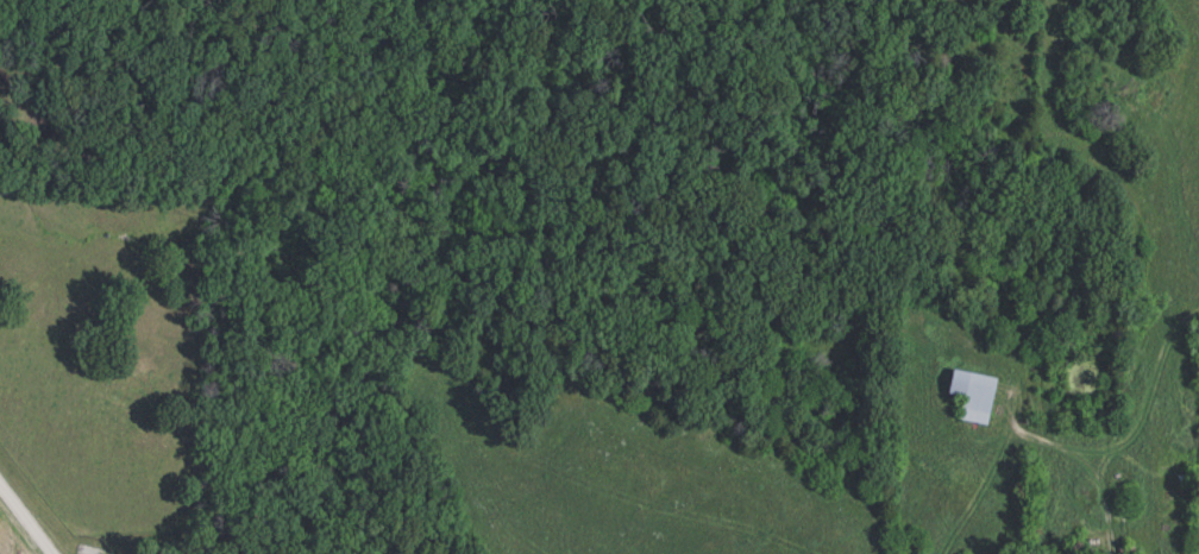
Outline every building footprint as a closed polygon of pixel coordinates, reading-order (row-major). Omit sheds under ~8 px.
[(962,421),(991,426),(1000,378),(958,370),(953,395),(967,398),(962,421)]
